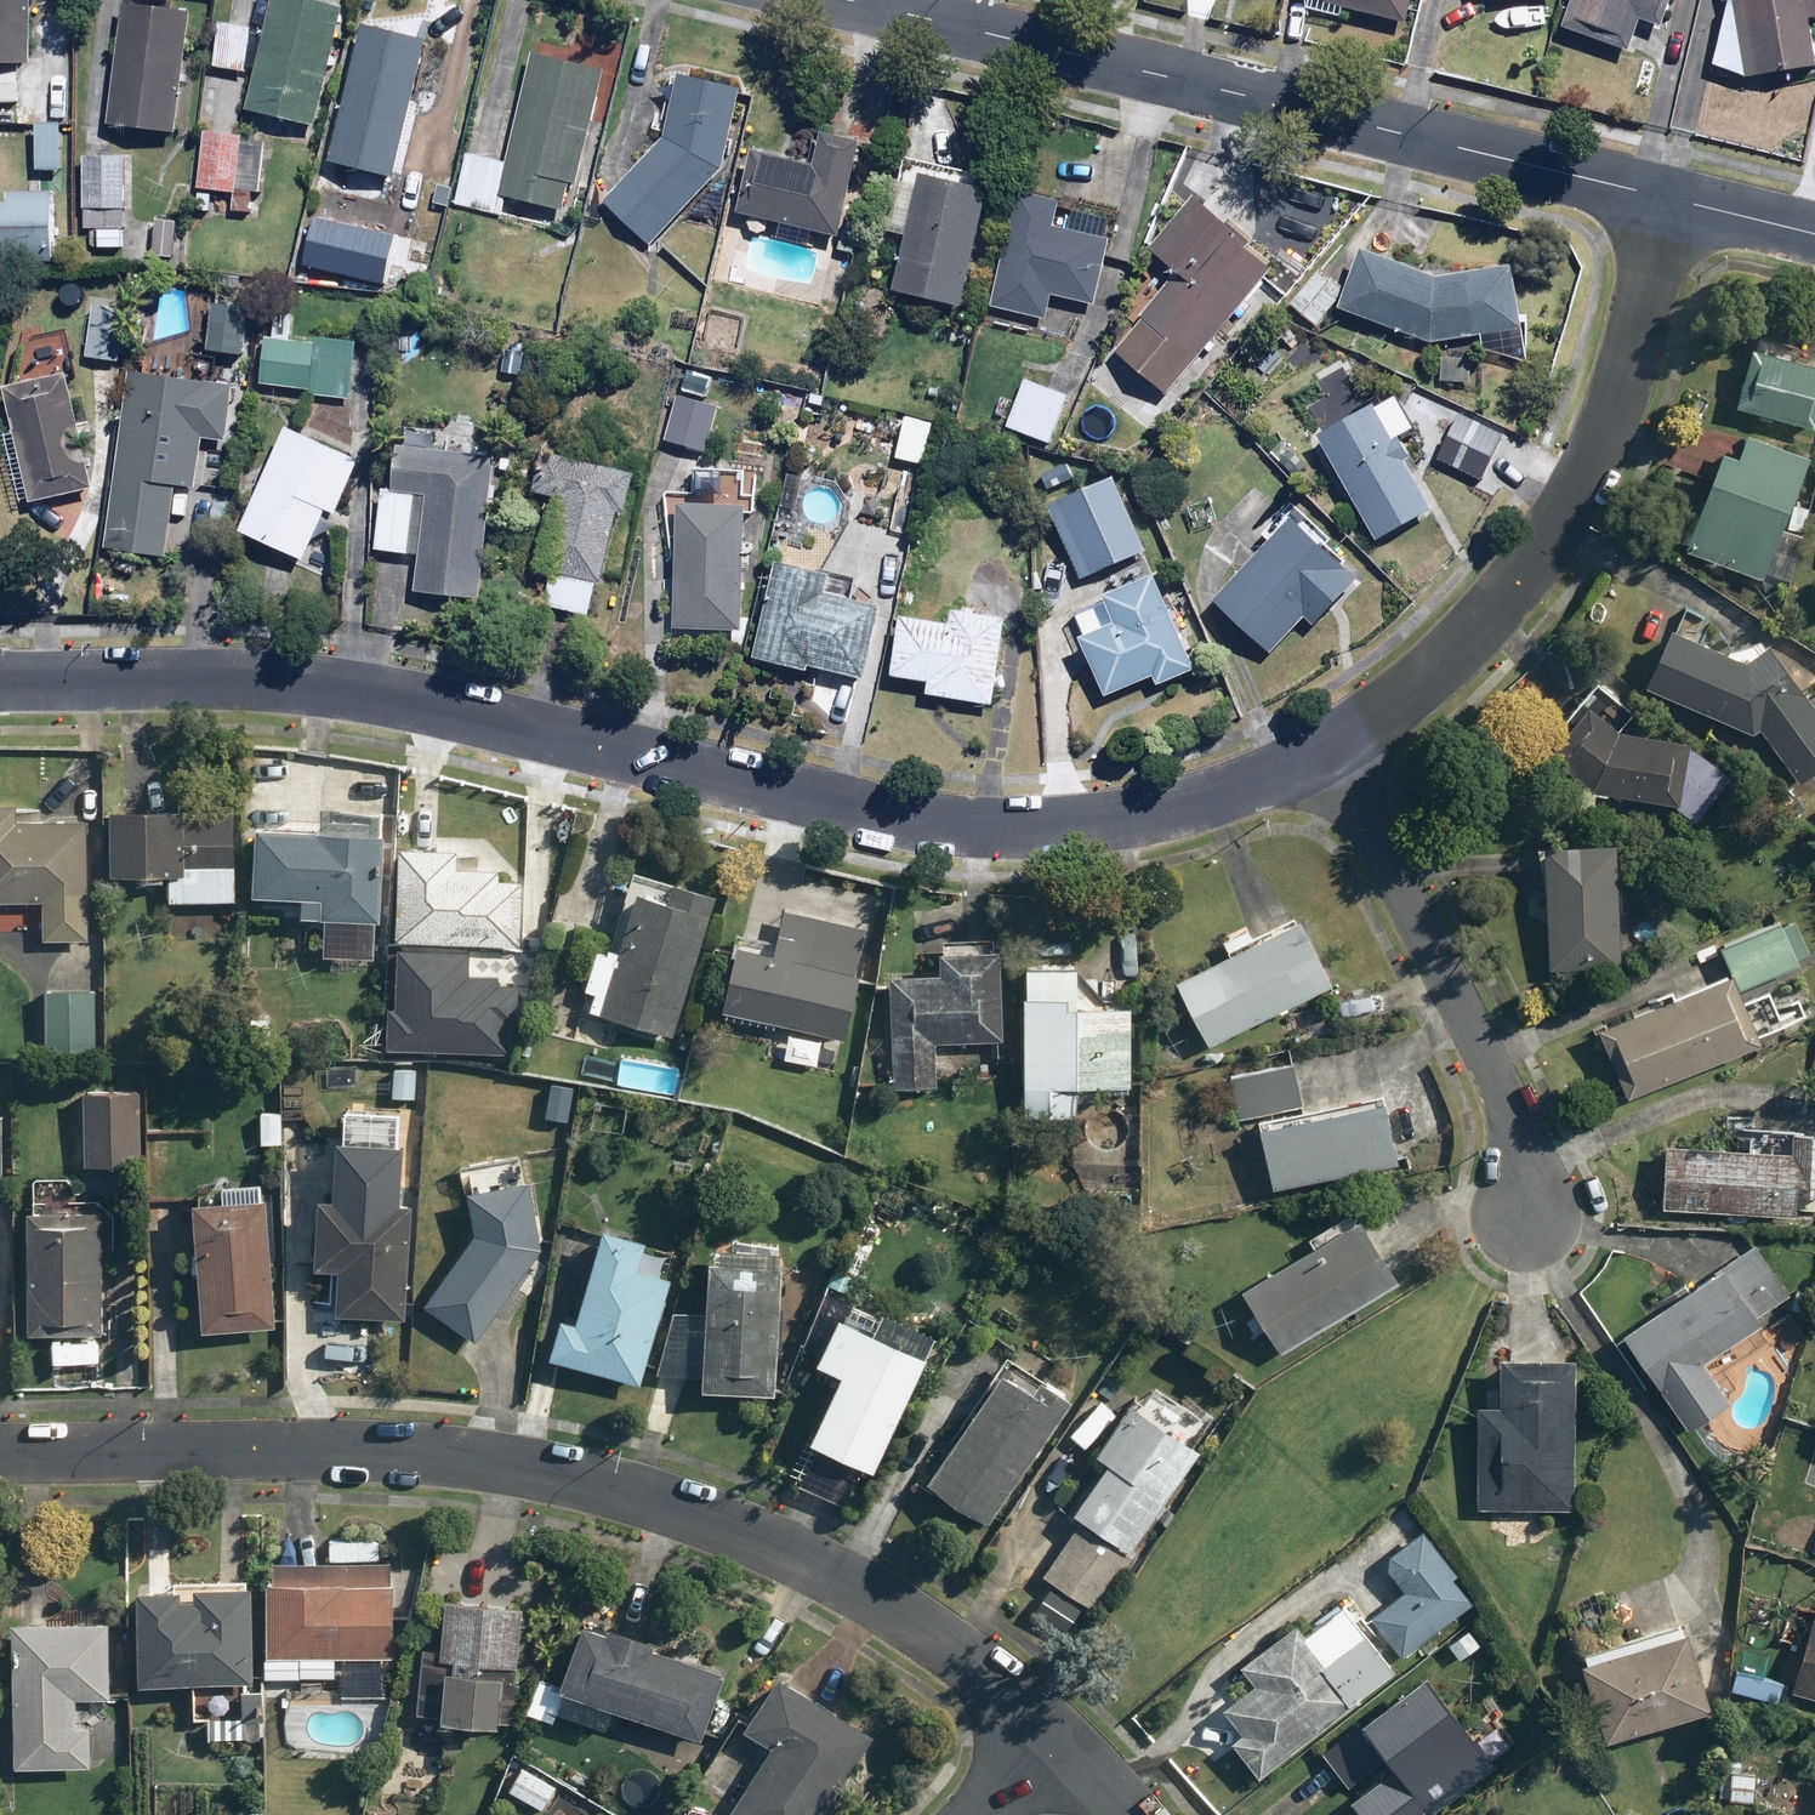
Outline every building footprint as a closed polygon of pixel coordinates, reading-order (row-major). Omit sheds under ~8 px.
[(17,108),(17,71),(27,71),(28,0),(0,0),(0,108),(17,108)] [(304,0),(272,0),(245,114),(309,129),(338,8),(304,0)] [(1404,24),(1409,0),(1300,0),(1404,24)] [(1560,31),(1627,52),(1637,20),(1658,26),(1666,0),(1570,0),(1560,31)] [(1740,80),(1814,70),(1814,59),(1810,21),(1814,20),(1814,0),(1729,0),(1740,80)] [(187,14),(121,6),(106,129),(172,137),(187,14)] [(244,76),(250,28),(218,24),(213,72),(244,76)] [(422,42),(357,27),(325,163),(390,178),(422,42)] [(601,73),(528,57),(496,198),(561,212),(566,187),(575,189),(601,73)] [(718,171),(737,90),(673,75),(659,139),(598,202),(645,247),(718,171)] [(56,125),(31,125),(31,172),(56,172),(56,125)] [(208,215),(210,191),(228,193),(226,211),(249,214),(251,195),(260,196),(264,148),(238,146),(239,136),(200,133),(193,214),(208,215)] [(836,239),(857,145),(814,135),(807,168),(749,155),(737,212),(723,209),(718,232),(740,237),(744,219),(779,226),(776,239),(808,246),(811,233),(836,239)] [(83,158),(81,231),(97,232),(96,250),(121,251),(124,159),(83,158)] [(895,296),(958,310),(986,177),(898,159),(882,237),(906,243),(895,296)] [(1057,205),(1011,195),(987,311),(1043,323),(1049,296),(1094,306),(1107,243),(1051,231),(1057,205)] [(50,264),(51,197),(0,196),(0,263),(50,264)] [(1160,400),(1267,272),(1245,254),(1253,245),(1194,196),(1146,253),(1159,264),(1149,276),(1165,289),(1108,357),(1160,400)] [(398,237),(311,216),(298,268),(386,289),(398,237)] [(173,219),(144,219),(143,260),(173,260),(173,219)] [(1315,328),(1335,307),(1429,345),(1480,337),(1484,360),(1524,353),(1510,267),(1429,280),(1357,252),(1342,289),(1319,269),(1288,305),(1315,328)] [(118,367),(122,308),(81,305),(77,364),(118,367)] [(244,309),(201,306),(198,355),(241,358),(244,309)] [(273,317),(271,340),(261,340),(258,386),(308,390),(307,399),(347,402),(352,342),(312,339),(312,343),(288,342),(289,318),(273,317)] [(1748,346),(1731,408),(1810,429),(1814,410),(1814,364),(1748,346)] [(1471,361),(1437,358),(1436,383),(1469,386),(1471,361)] [(1333,421),(1306,435),(1345,505),(1349,503),(1373,545),(1429,513),(1403,467),(1410,463),(1399,444),(1416,435),(1398,402),(1376,415),(1348,365),(1313,385),(1333,421)] [(66,375),(5,386),(27,504),(88,492),(66,375)] [(230,391),(123,379),(103,553),(164,560),(172,488),(195,491),(201,441),(225,443),(230,391)] [(1068,396),(1022,380),(1005,427),(1051,443),(1068,396)] [(1482,443),(1435,423),(1423,450),(1470,471),(1482,443)] [(434,604),(477,607),(490,456),(446,452),(448,432),(411,429),(409,451),(396,450),(392,494),(377,493),(372,552),(416,555),(411,617),(433,619),(434,604)] [(1807,509),(1786,503),(1802,450),(1739,431),(1732,455),(1713,449),(1682,553),(1785,583),(1807,509)] [(357,466),(284,432),(236,536),(299,565),(323,513),(333,518),(357,466)] [(1306,467),(1280,440),(1266,453),(1293,480),(1306,467)] [(634,477),(538,457),(530,495),(553,500),(538,570),(563,575),(555,610),(592,618),(615,513),(626,515),(634,477)] [(1118,474),(1042,503),(1074,587),(1150,558),(1118,474)] [(745,509),(676,505),(669,629),(739,633),(745,509)] [(1335,545),(1296,508),(1204,605),(1263,660),(1301,620),(1313,630),(1358,583),(1327,554),(1335,545)] [(853,583),(777,563),(751,660),(804,674),(805,668),(862,683),(881,612),(848,603),(853,583)] [(978,613),(986,581),(967,576),(959,608),(978,613)] [(1192,672),(1151,576),(1070,610),(1081,638),(1076,640),(1101,700),(1152,678),(1156,687),(1192,672)] [(990,706),(1001,621),(950,614),(948,627),(896,621),(888,683),(928,688),(926,698),(990,706)] [(1637,685),(1748,734),(1753,725),(1798,784),(1814,770),(1814,713),(1760,641),(1736,660),(1663,627),(1637,685)] [(1536,745),(1585,792),(1667,803),(1690,821),(1727,773),(1685,741),(1612,731),(1628,713),(1595,682),(1536,745)] [(84,941),(84,821),(8,821),(8,806),(0,806),(0,903),(41,903),(41,942),(84,941)] [(233,814),(99,808),(96,874),(162,877),(161,903),(229,906),(233,814)] [(320,823),(320,834),(250,829),(246,894),(295,898),(294,916),(321,918),(319,956),(373,960),(383,828),(320,823)] [(1609,839),(1539,842),(1545,972),(1616,969),(1609,839)] [(453,842),(394,841),(393,932),(520,934),(521,873),(502,873),(503,859),(453,859),(453,842)] [(670,1039),(708,897),(631,876),(625,898),(562,881),(551,921),(612,937),(606,957),(590,953),(580,991),(593,995),(587,1016),(670,1039)] [(1797,1001),(1774,1011),(1760,980),(1811,957),(1789,909),(1686,956),(1698,983),(1593,1031),(1625,1100),(1754,1041),(1752,1036),(1803,1013),(1797,1001)] [(1295,918),(1253,941),(1245,928),(1215,945),(1222,958),(1170,987),(1206,1053),(1331,984),(1295,918)] [(787,963),(791,949),(731,933),(712,1007),(842,1041),(858,981),(787,963)] [(473,938),(392,935),(387,1039),(503,1043),(504,1014),(515,1015),(517,975),(499,975),(500,968),(472,967),(473,938)] [(934,980),(885,979),(883,1091),(930,1092),(931,1043),(998,1044),(1000,942),(935,941),(934,980)] [(1070,971),(1026,969),(1018,1120),(1071,1123),(1072,1103),(1097,1104),(1098,1090),(1123,1091),(1128,1002),(1095,1000),(1095,1009),(1068,1007),(1070,971)] [(94,993),(41,993),(41,1050),(95,1049),(94,993)] [(1262,1155),(1240,1160),(1235,1136),(1207,1141),(1212,1165),(1233,1161),(1237,1183),(1267,1177),(1270,1189),(1393,1165),(1378,1086),(1299,1102),(1292,1067),(1227,1080),(1234,1119),(1247,1116),(1251,1135),(1257,1134),(1262,1155)] [(135,1088),(80,1091),(83,1169),(139,1166),(135,1088)] [(403,1321),(408,1208),(394,1208),(397,1148),(391,1148),(392,1115),(333,1112),(329,1201),(315,1201),(312,1274),(335,1275),(333,1318),(403,1321)] [(290,1116),(258,1115),(257,1143),(289,1144),(290,1116)] [(1656,1206),(1790,1217),(1790,1211),(1814,1213),(1814,1135),(1747,1130),(1746,1148),(1661,1141),(1656,1206)] [(110,1218),(98,1202),(73,1202),(73,1178),(31,1178),(31,1215),(23,1215),(23,1338),(98,1338),(98,1260),(109,1260),(110,1218)] [(539,1253),(525,1183),(456,1198),(466,1243),(420,1303),(471,1342),(539,1253)] [(269,1329),(265,1260),(273,1259),(269,1186),(202,1190),(202,1204),(187,1205),(195,1333),(269,1329)] [(1239,1288),(1254,1314),(1243,1320),(1254,1339),(1265,1333),(1277,1353),(1395,1284),(1352,1212),(1297,1244),(1302,1252),(1239,1288)] [(663,1244),(595,1227),(571,1320),(555,1316),(543,1362),(637,1386),(648,1341),(664,1346),(673,1309),(659,1305),(666,1277),(655,1274),(663,1244)] [(1789,1301),(1750,1244),(1615,1335),(1680,1430),(1726,1398),(1701,1361),(1789,1301)] [(778,1254),(704,1251),(697,1397),(771,1400),(778,1254)] [(806,1445),(868,1473),(929,1338),(883,1317),(872,1342),(810,1314),(801,1334),(821,1343),(811,1364),(837,1375),(806,1445)] [(1568,1511),(1570,1355),(1497,1354),(1496,1405),(1474,1405),(1473,1509),(1568,1511)] [(1069,1398),(1002,1357),(924,1486),(990,1526),(1069,1398)] [(1129,1550),(1194,1450),(1124,1404),(1089,1458),(1101,1466),(1069,1515),(1079,1521),(1041,1580),(1104,1621),(1144,1560),(1129,1550)] [(1454,1573),(1415,1528),(1375,1564),(1400,1593),(1370,1619),(1404,1658),(1469,1601),(1448,1579),(1454,1573)] [(261,1658),(341,1659),(340,1700),(388,1701),(390,1566),(262,1563),(261,1658)] [(175,1596),(130,1595),(128,1689),(190,1690),(190,1718),(259,1719),(259,1694),(250,1694),(252,1592),(192,1591),(191,1602),(175,1601),(175,1596)] [(518,1608),(439,1602),(435,1653),(419,1652),(414,1716),(436,1717),(435,1727),(491,1731),(494,1681),(513,1682),(518,1608)] [(1253,1776),(1389,1667),(1366,1639),(1373,1633),(1355,1612),(1350,1617),(1337,1602),(1297,1634),(1288,1623),(1234,1667),(1250,1686),(1216,1712),(1238,1739),(1230,1747),(1253,1776)] [(1787,1690),(1814,1699),(1814,1603),(1787,1690)] [(105,1621),(6,1624),(9,1770),(89,1768),(88,1727),(72,1728),(72,1703),(107,1702),(105,1621)] [(1702,1709),(1677,1622),(1568,1654),(1593,1740),(1702,1709)] [(602,1733),(609,1711),(700,1742),(722,1679),(649,1654),(653,1642),(605,1625),(602,1634),(578,1626),(556,1687),(532,1679),(519,1717),(554,1729),(558,1718),(602,1733)] [(1481,1648),(1461,1625),(1443,1640),(1462,1664),(1481,1648)] [(1461,1726),(1418,1671),(1318,1750),(1348,1788),(1382,1760),(1388,1767),(1343,1803),(1353,1814),(1419,1814),(1424,1811),(1428,1814),(1491,1765),(1486,1757),(1508,1740),(1493,1721),(1503,1714),(1493,1701),(1461,1726)] [(871,1734),(770,1674),(737,1728),(769,1747),(728,1814),(823,1814),(871,1734)] [(555,1788),(518,1768),(505,1790),(543,1811),(555,1788)] [(1755,1770),(1720,1770),(1719,1798),(1755,1798),(1755,1770)]
